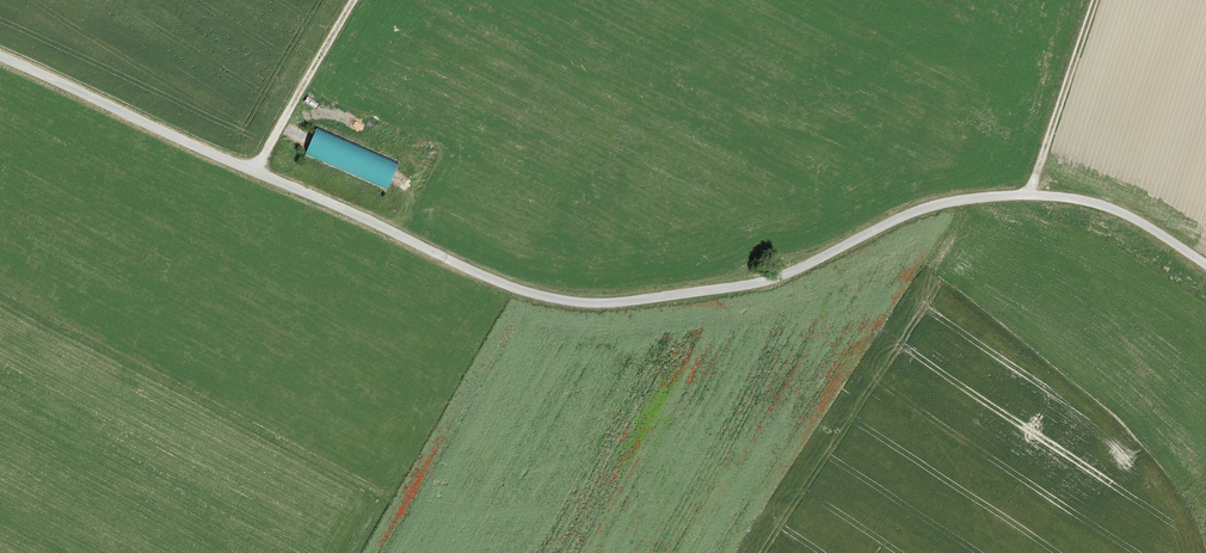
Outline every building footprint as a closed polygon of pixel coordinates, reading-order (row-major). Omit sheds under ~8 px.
[(388,187),(399,162),(315,127),(304,152),(388,187)]
